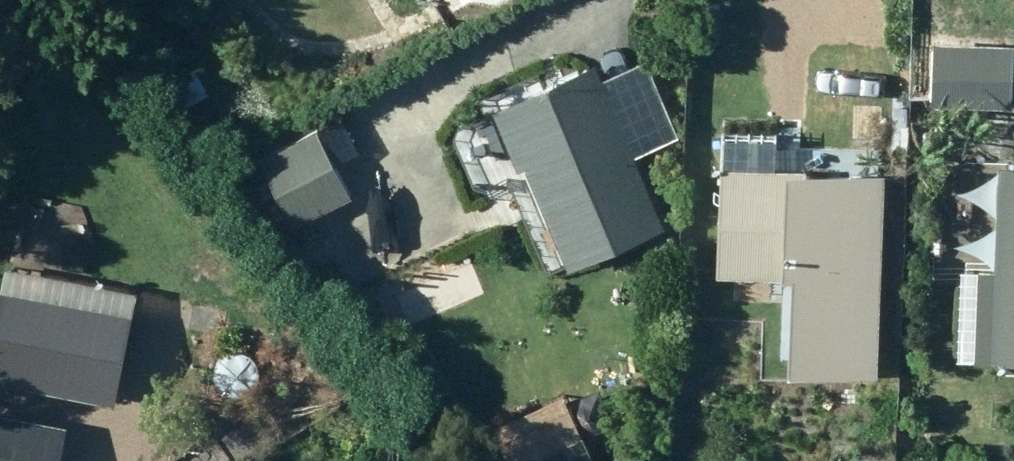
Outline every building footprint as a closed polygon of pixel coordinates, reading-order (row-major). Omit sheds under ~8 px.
[(456,9),(472,0),(451,0),(456,9)] [(928,111),(1009,115),(1011,52),(930,49),(928,111)] [(523,177),(564,278),(661,239),(630,161),(676,143),(645,67),(595,87),(589,73),(487,113),(514,180),(523,177)] [(314,136),(248,172),(285,238),(350,202),(314,136)] [(475,178),(489,179),(500,170),(499,155),(490,145),(476,144),(466,155),(466,169),(475,178)] [(992,280),(975,280),(973,370),(1013,371),(1013,161),(1013,175),(994,175),(992,280)] [(711,284),(775,286),(775,290),(783,292),(781,385),(876,387),(882,180),(714,175),(711,284)] [(974,247),(982,231),(977,215),(961,207),(946,212),(937,227),(943,243),(958,251),(974,247)] [(0,272),(0,275),(0,277),(0,392),(109,413),(132,298),(0,272)] [(62,436),(0,426),(0,460),(58,460),(62,436)]
